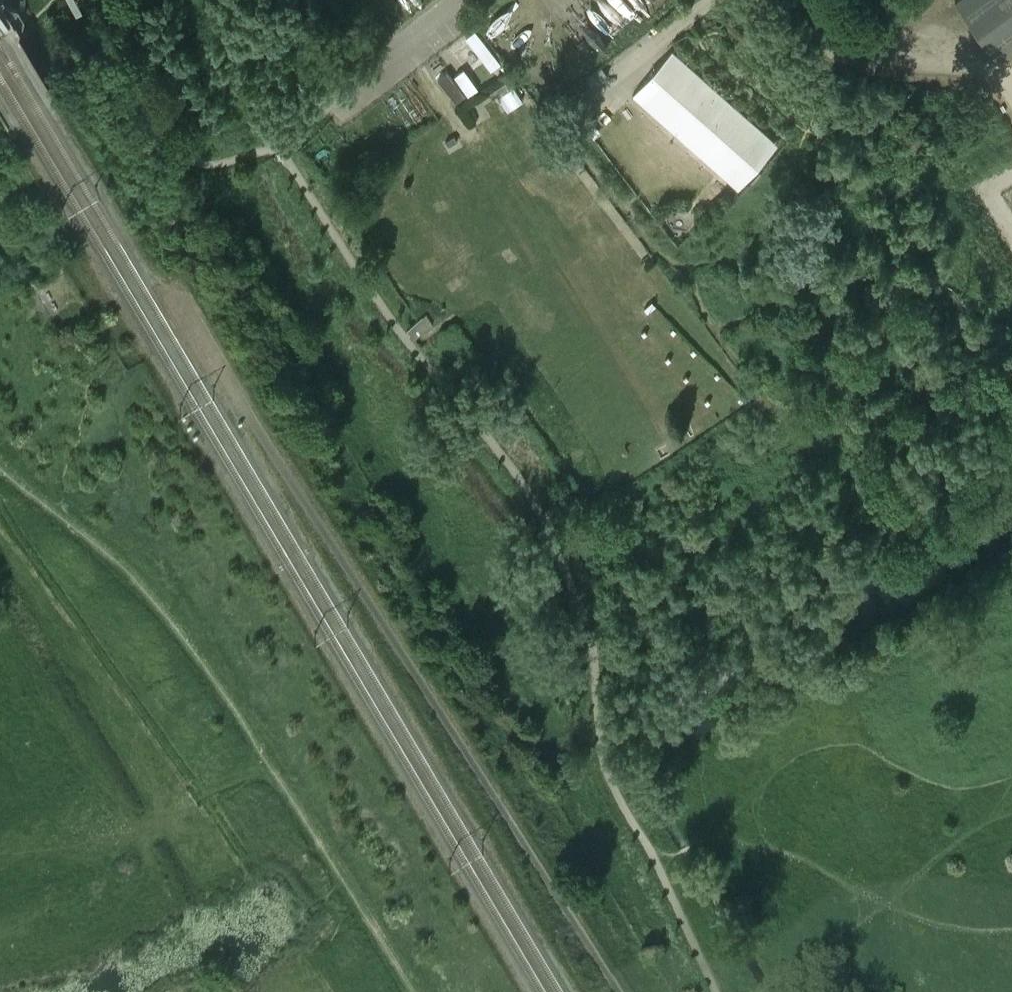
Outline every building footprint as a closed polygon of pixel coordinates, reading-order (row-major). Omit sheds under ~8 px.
[(1011,47),(1011,0),(977,0),(1011,47)] [(474,28),(465,35),(487,63),(491,69),(500,62),(496,56),(474,28)] [(672,50),(632,94),(738,189),(778,144),(672,50)] [(456,101),(479,86),(466,66),(453,75),(449,68),(439,75),(456,101)] [(601,66),(587,76),(593,84),(607,74),(601,66)] [(515,85),(500,94),(509,108),(524,98),(515,85)] [(427,312),(407,326),(414,336),(434,322),(427,312)]
